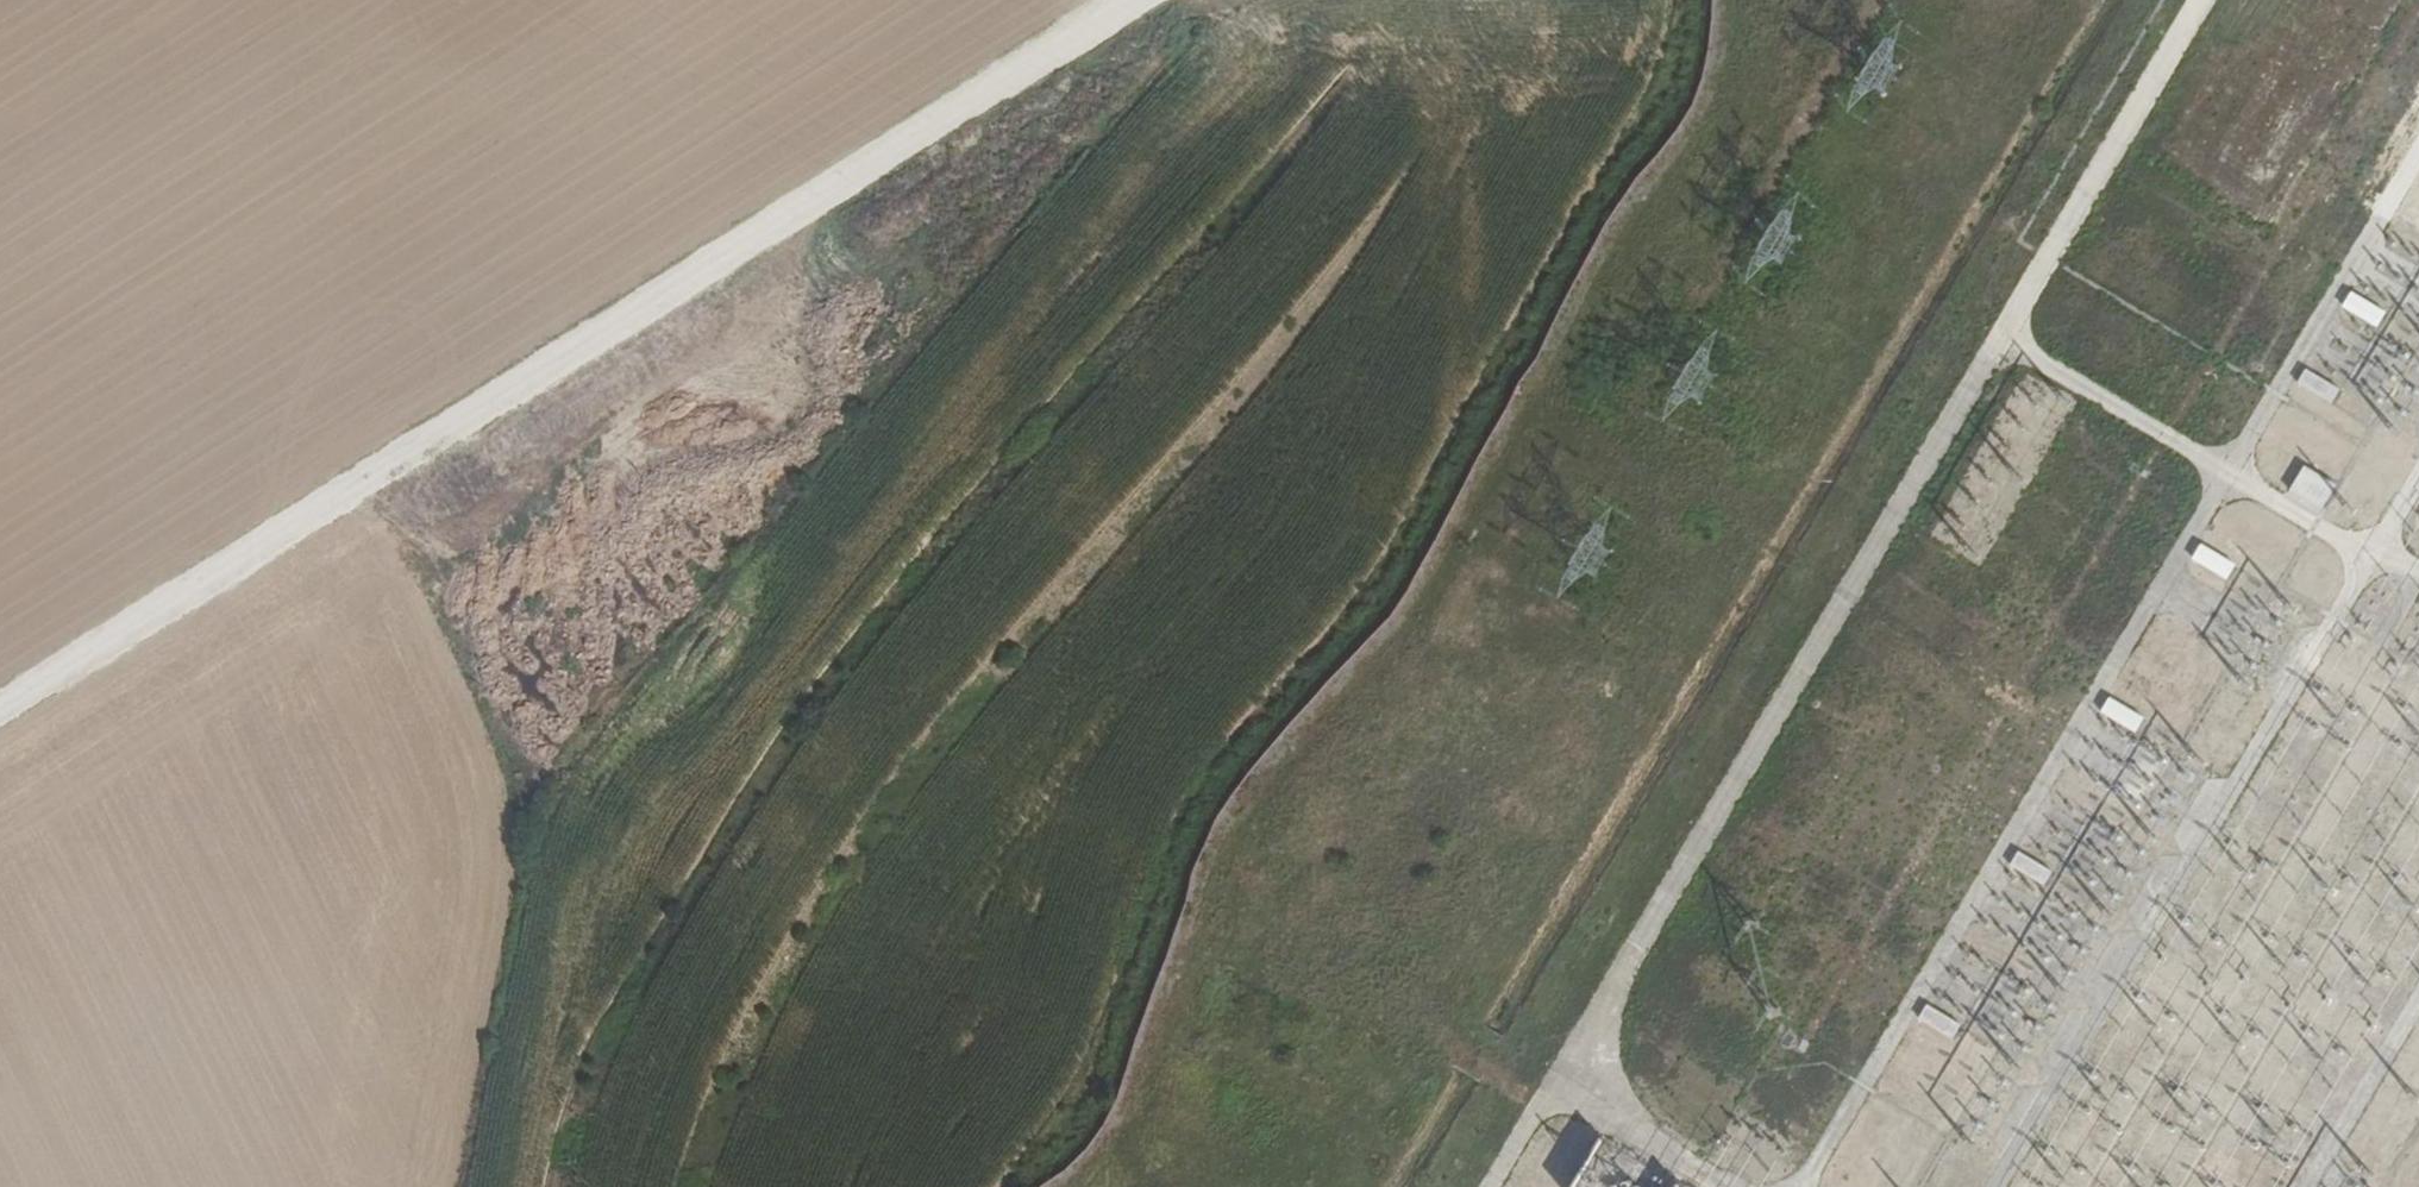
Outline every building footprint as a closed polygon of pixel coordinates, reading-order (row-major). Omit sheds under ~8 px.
[(2385,316),(2350,295),(2341,311),(2376,331),(2385,316)] [(2339,394),(2306,374),(2297,388),(2330,409),(2339,394)] [(2334,489),(2302,471),(2287,498),(2319,516),(2334,489)] [(2234,568),(2199,549),(2192,562),(2226,581),(2234,568)] [(2145,719),(2110,698),(2101,713),(2136,734),(2145,719)] [(2050,874),(2017,854),(2010,866),(2043,886),(2050,874)] [(1962,1028),(1925,1008),(1918,1021),(1955,1041),(1962,1028)]
